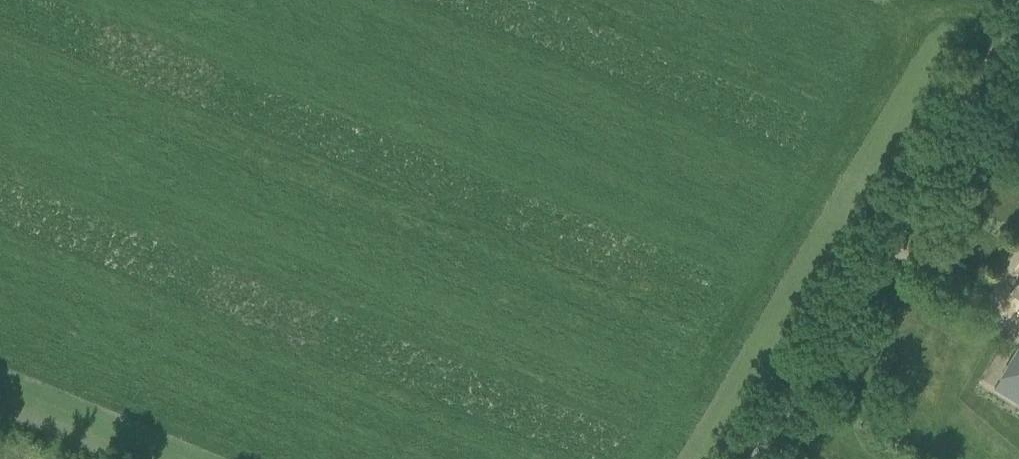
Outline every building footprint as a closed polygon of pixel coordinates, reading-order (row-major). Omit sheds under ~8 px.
[(1010,291),(1018,296),(1018,276),(1010,291)] [(1010,396),(1018,402),(1018,347),(995,388),(1010,396)]
